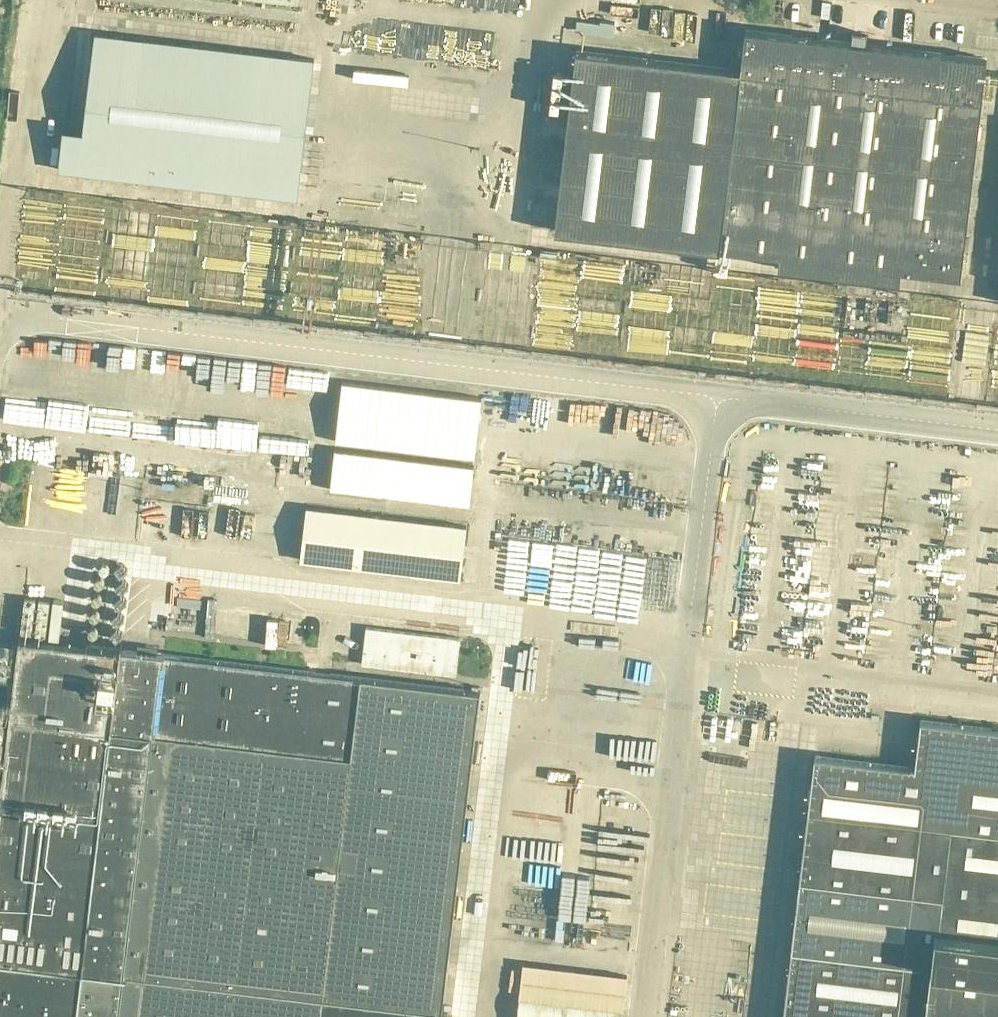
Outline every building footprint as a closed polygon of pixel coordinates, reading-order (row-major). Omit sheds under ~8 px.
[(376,34),(411,39),(412,28),(378,23),(376,34)] [(422,32),(415,48),(434,56),(439,45),(452,51),(457,38),(447,34),(445,39),(437,35),(436,38),(422,32)] [(720,252),(720,251),(780,258),(779,270),(899,284),(900,272),(960,279),(985,60),(746,32),(741,71),(576,52),(555,232),(720,252)] [(314,61),(94,35),(82,134),(63,132),(58,173),(297,202),(314,61)] [(157,241),(157,215),(119,215),(119,241),(157,241)] [(247,264),(247,229),(213,229),(212,263),(247,264)] [(254,231),(254,268),(287,268),(287,231),(254,231)] [(117,253),(116,271),(150,272),(151,254),(117,253)] [(624,279),(624,265),(588,265),(587,279),(624,279)] [(208,278),(209,301),(245,299),(244,276),(208,278)] [(798,342),(798,290),(761,290),(762,342),(798,342)] [(635,295),(635,345),(672,345),(672,295),(635,295)] [(107,515),(113,479),(92,476),(86,512),(107,515)] [(467,528),(307,509),(301,561),(461,581),(467,528)] [(969,596),(991,598),(993,581),(970,579),(969,596)] [(65,604),(43,601),(40,619),(63,622),(65,604)] [(461,641),(366,629),(362,666),(456,678),(461,641)] [(444,1014),(480,694),(19,636),(0,799),(0,1016),(440,1016),(440,1014),(444,1014)] [(920,722),(915,770),(816,758),(809,813),(808,813),(784,1016),(997,1016),(997,731),(920,722)] [(620,880),(569,872),(562,917),(613,925),(620,880)] [(523,964),(516,1016),(622,1016),(627,976),(523,964)]
